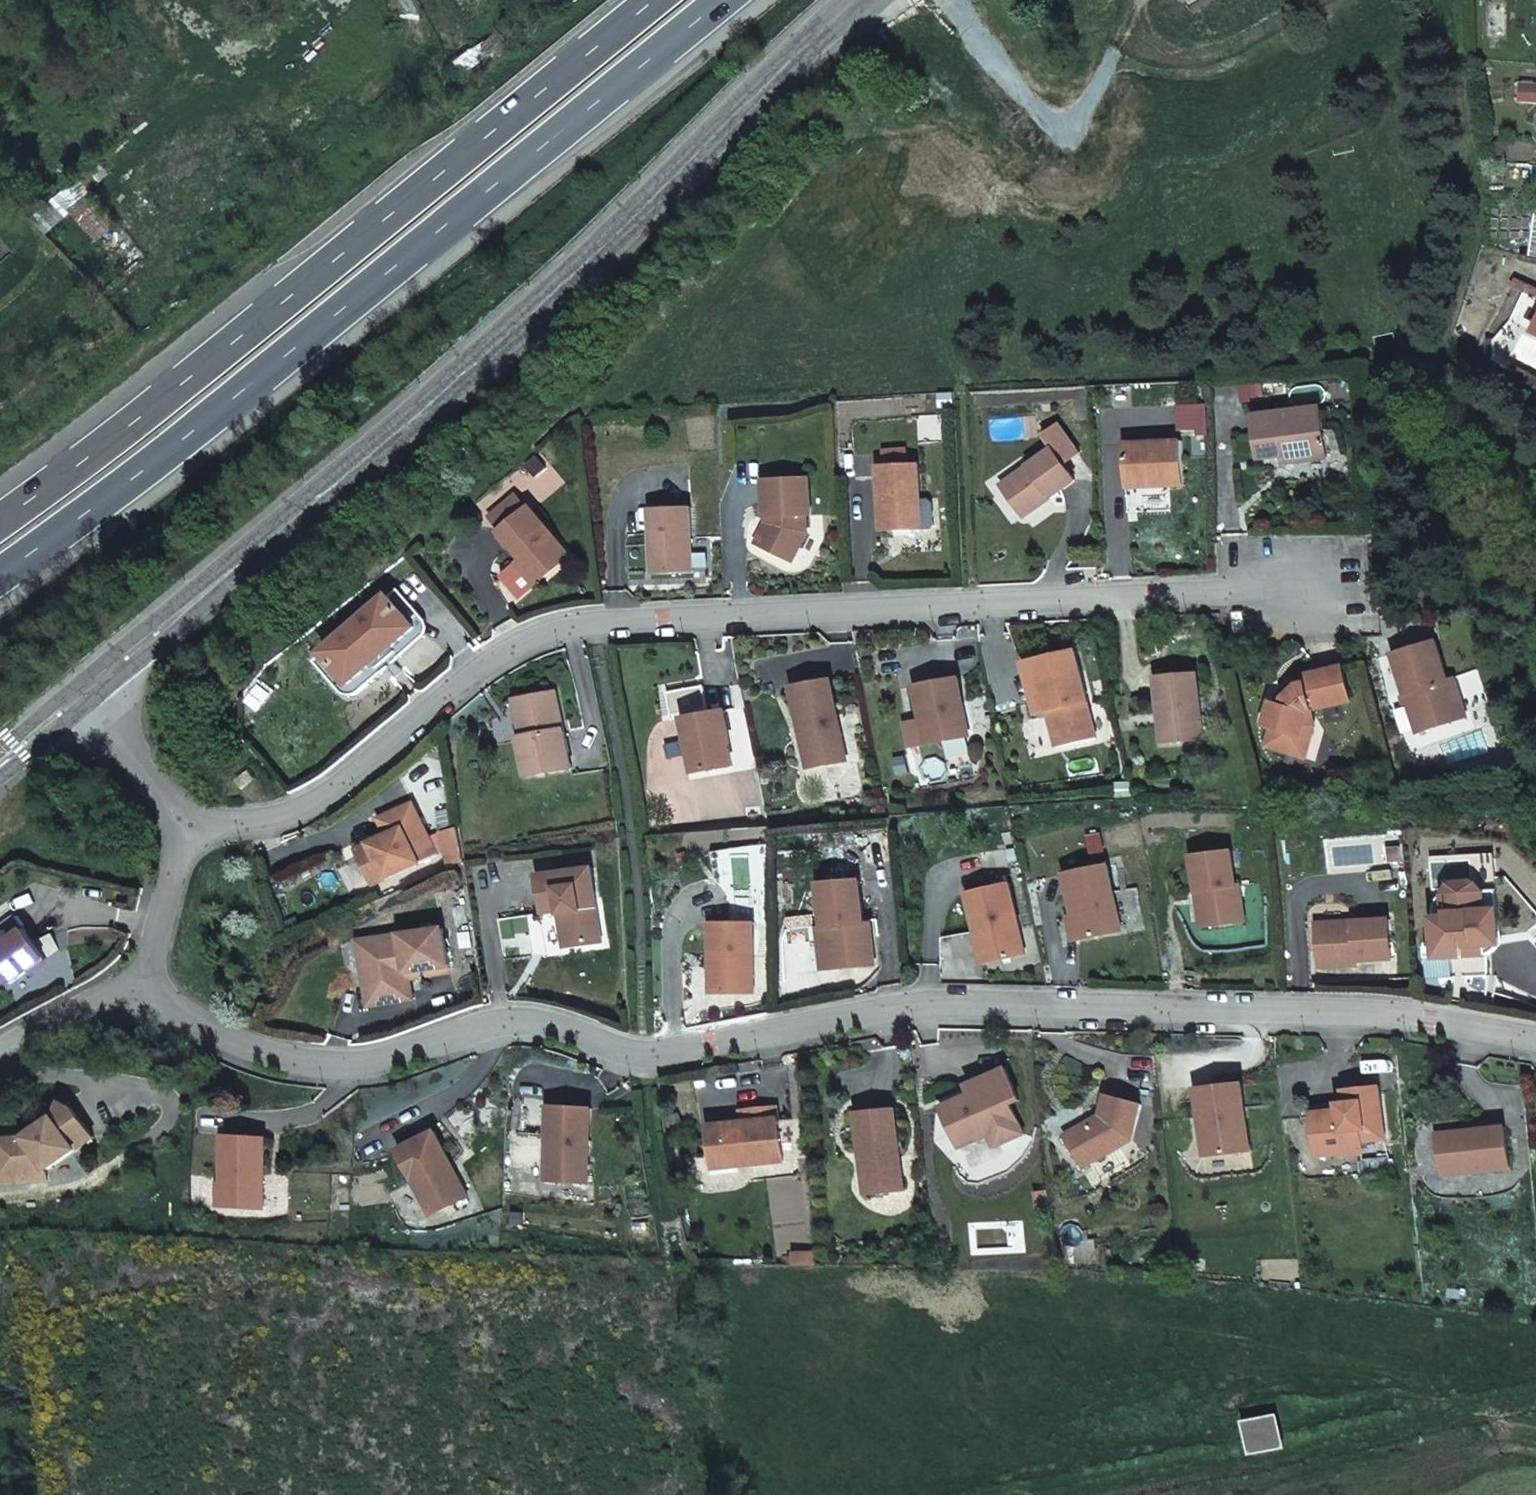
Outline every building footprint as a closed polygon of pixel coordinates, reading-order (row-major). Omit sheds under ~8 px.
[(1518,84),(1517,100),(1535,101),(1535,85),(1518,84)] [(1206,405),(1180,405),(1180,430),(1196,430),(1196,435),(1207,435),(1206,405)] [(1320,407),(1249,416),(1254,459),(1285,455),(1292,455),(1293,462),(1326,458),(1320,407)] [(1005,490),(1023,517),(1074,480),(1063,465),(1079,453),(1059,426),(1042,439),(1051,451),(1028,467),(1032,472),(1005,490)] [(1181,440),(1123,442),(1125,481),(1147,480),(1148,486),(1183,484),(1181,440)] [(1292,455),(1285,455),(1286,463),(1293,462),(1292,455)] [(919,464),(878,466),(881,531),(920,529),(918,500),(920,500),(919,464)] [(772,526),(761,547),(792,562),(807,534),(806,516),(811,517),(810,480),(765,482),(766,519),(772,518),(772,526)] [(491,518),(502,531),(528,510),(517,496),(491,518)] [(523,561),(541,582),(571,557),(530,508),(528,510),(502,531),(500,533),(523,561)] [(650,510),(652,574),(692,572),(689,508),(650,510)] [(536,586),(541,582),(523,561),(518,565),(536,586)] [(326,653),(317,660),(343,691),(354,694),(361,692),(426,637),(430,628),(428,619),(402,589),(393,596),(419,627),(353,684),(326,653)] [(393,596),(326,653),(353,684),(419,627),(393,596)] [(1433,641),(1390,654),(1414,732),(1432,727),(1430,720),(1447,715),(1445,710),(1462,705),(1453,677),(1446,680),(1433,641)] [(1055,710),(1063,746),(1096,737),(1076,653),(1036,662),(1048,712),(1055,710)] [(1048,712),(1036,662),(1026,664),(1038,715),(1048,712)] [(1271,729),(1266,747),(1295,756),(1308,713),(1312,710),(1350,702),(1343,667),(1303,676),(1304,678),(1305,684),(1299,685),(1285,697),(1282,705),(1276,703),(1272,702),(1264,727),(1271,729)] [(1196,673),(1154,677),(1160,743),(1202,739),(1196,673)] [(958,677),(916,686),(923,722),(929,720),(934,742),(971,734),(958,677)] [(1278,695),(1276,703),(1282,705),(1285,697),(1299,685),(1305,684),(1304,678),(1296,679),(1278,695)] [(816,768),(848,762),(831,680),(793,688),(801,726),(807,724),(816,768)] [(557,692),(521,698),(527,735),(519,737),(526,775),(571,767),(557,692)] [(521,698),(512,700),(519,737),(527,735),(521,698)] [(1430,720),(1432,727),(1465,716),(1462,705),(1445,710),(1447,715),(1430,720)] [(1055,710),(1048,712),(1055,747),(1063,746),(1055,710)] [(1308,713),(1295,756),(1305,759),(1315,727),(1312,710),(1308,713)] [(722,711),(684,718),(694,772),(732,766),(722,711)] [(923,722),(909,725),(913,746),(934,742),(929,720),(923,722)] [(807,724),(801,726),(810,769),(816,768),(807,724)] [(251,770),(237,780),(244,788),(257,778),(251,770)] [(373,850),(359,856),(372,884),(437,854),(414,803),(391,813),(399,830),(388,835),(370,843),(373,850)] [(391,813),(381,818),(388,835),(399,830),(391,813)] [(465,860),(459,828),(441,833),(448,868),(465,860)] [(370,843),(356,850),(359,856),(373,850),(370,843)] [(1230,852),(1191,856),(1195,891),(1201,891),(1206,926),(1243,922),(1239,885),(1235,885),(1230,852)] [(1107,865),(1064,874),(1078,940),(1121,931),(1107,865)] [(592,866),(539,873),(543,910),(560,908),(561,911),(568,910),(573,944),(602,940),(592,866)] [(860,881),(820,884),(824,929),(826,929),(830,969),(873,966),(871,935),(864,935),(863,925),(860,881)] [(1449,883),(1444,894),(1485,892),(1476,882),(1449,883)] [(988,963),(1026,954),(1010,883),(967,893),(975,932),(981,931),(988,963)] [(1201,891),(1195,891),(1200,927),(1206,926),(1201,891)] [(1497,891),(1485,892),(1487,945),(1463,946),(1464,977),(1487,976),(1486,954),(1499,944),(1497,891)] [(1485,892),(1444,894),(1445,918),(1433,918),(1435,946),(1425,947),(1427,979),(1464,977),(1463,946),(1487,945),(1485,892)] [(1433,918),(1445,918),(1444,894),(1432,894),(1433,918)] [(568,910),(561,911),(565,945),(573,944),(568,910)] [(11,984),(46,959),(25,929),(14,914),(0,925),(0,968),(11,984)] [(1352,921),(1353,927),(1316,929),(1318,967),(1356,965),(1356,961),(1391,959),(1388,920),(1352,921)] [(753,993),(753,922),(710,922),(709,962),(715,962),(714,993),(753,993)] [(451,965),(445,928),(383,938),(385,947),(370,949),(372,963),(364,965),(368,992),(389,988),(391,1002),(414,999),(410,978),(409,972),(421,970),(451,965)] [(824,929),(818,929),(822,970),(830,969),(826,929),(824,929)] [(988,963),(981,931),(975,932),(982,964),(988,963)] [(385,947),(383,938),(360,941),(364,965),(372,963),(370,949),(385,947)] [(421,970),(409,972),(410,978),(423,976),(421,970)] [(389,988),(368,992),(370,1006),(391,1002),(389,988)] [(948,1104),(944,1115),(959,1148),(987,1136),(992,1148),(1022,1135),(1009,1105),(1018,1101),(1005,1069),(965,1086),(969,1095),(948,1104)] [(1241,1083),(1195,1088),(1203,1156),(1249,1151),(1241,1083)] [(1343,1103),(1344,1109),(1338,1110),(1311,1112),(1314,1147),(1344,1144),(1345,1154),(1363,1152),(1362,1142),(1385,1140),(1379,1086),(1342,1090),(1343,1103)] [(1087,1123),(1065,1136),(1082,1167),(1131,1140),(1140,1105),(1106,1095),(1100,1116),(1097,1118),(1100,1122),(1094,1125),(1087,1123)] [(62,1103),(55,1117),(38,1129),(41,1133),(28,1141),(26,1138),(0,1140),(0,1168),(1,1178),(47,1174),(47,1171),(93,1138),(73,1108),(62,1103)] [(547,1152),(552,1152),(550,1183),(588,1186),(593,1111),(550,1108),(547,1152)] [(738,1113),(738,1121),(775,1118),(774,1109),(761,1108),(748,1110),(738,1113)] [(893,1110),(855,1113),(858,1151),(864,1150),(868,1194),(900,1191),(893,1110)] [(738,1121),(705,1125),(709,1162),(744,1158),(745,1164),(780,1161),(776,1118),(775,1118),(738,1121)] [(1437,1139),(1441,1176),(1509,1169),(1505,1127),(1467,1131),(1468,1136),(1437,1139)] [(435,1132),(397,1151),(413,1184),(419,1180),(435,1214),(468,1198),(435,1132)] [(265,1139),(222,1136),(217,1206),(260,1209),(265,1139)] [(1314,1147),(1315,1157),(1345,1154),(1344,1144),(1314,1147)] [(864,1150),(858,1151),(862,1194),(868,1194),(864,1150)] [(744,1158),(709,1162),(709,1168),(745,1164),(744,1158)] [(419,1180),(413,1184),(429,1217),(435,1214),(419,1180)] [(789,1253),(790,1265),(807,1263),(811,1263),(810,1251),(789,1253)] [(1252,1454),(1288,1448),(1282,1413),(1246,1420),(1252,1454)]
